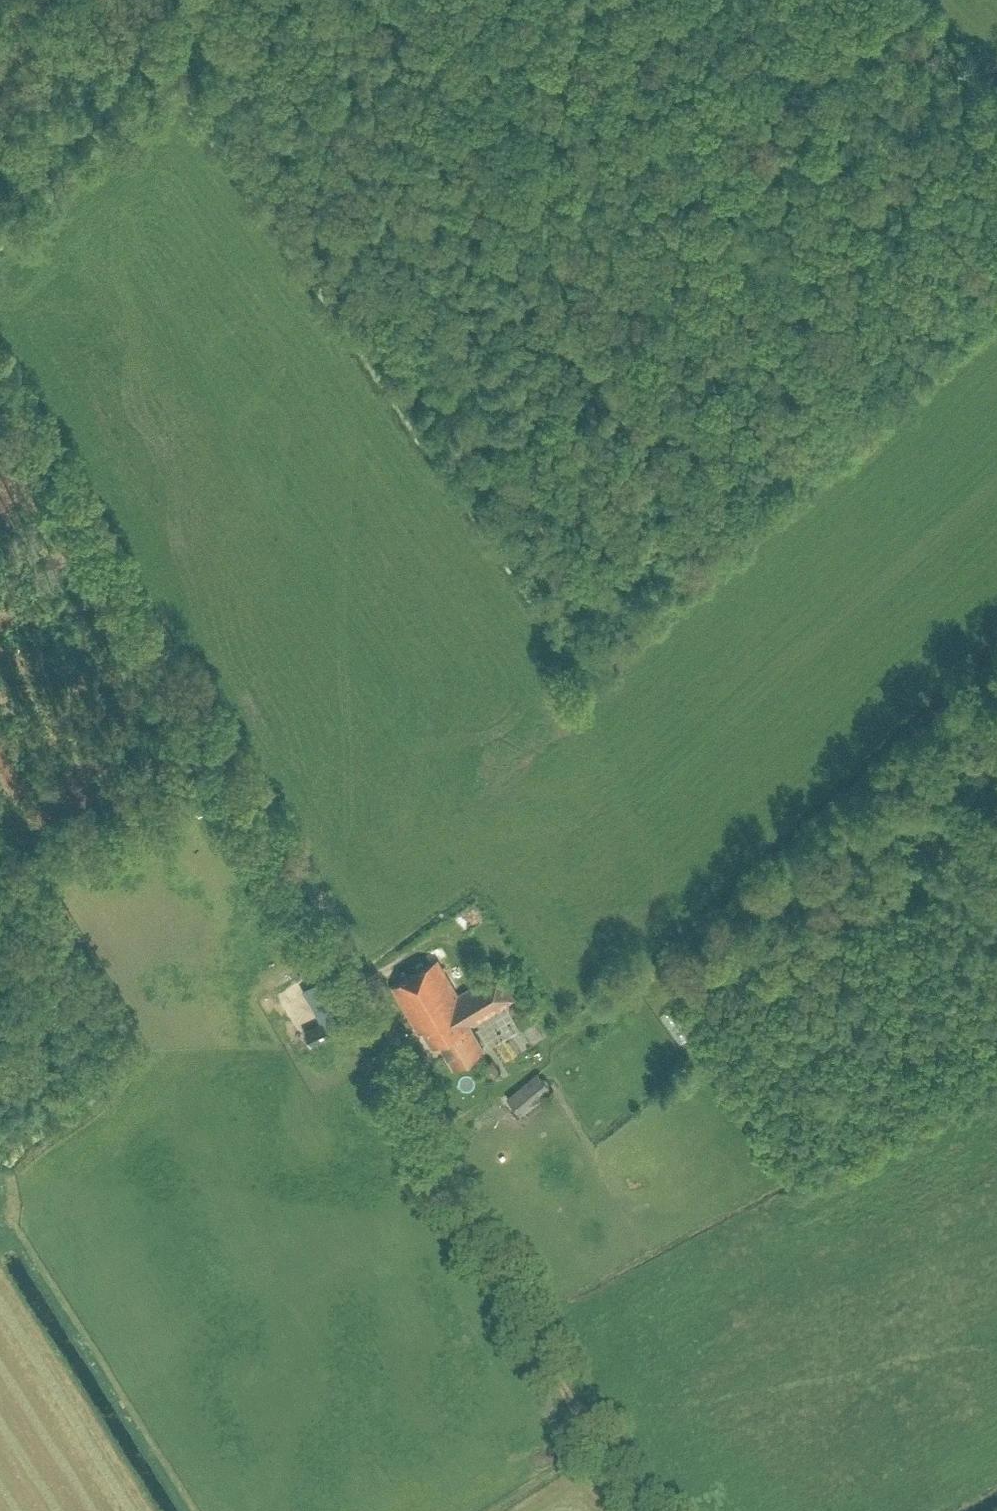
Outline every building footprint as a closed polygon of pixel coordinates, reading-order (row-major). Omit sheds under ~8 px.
[(455,1063),(484,1047),(471,1024),(518,996),(501,967),(458,992),(438,957),(391,984),(419,1032),(424,1029),(433,1044),(441,1039),(455,1063)] [(494,1057),(484,1063),(491,1076),(501,1070),(494,1057)] [(553,1087),(539,1070),(507,1096),(522,1114),(553,1087)] [(411,1102),(417,1098),(415,1093),(408,1097),(411,1102)]
